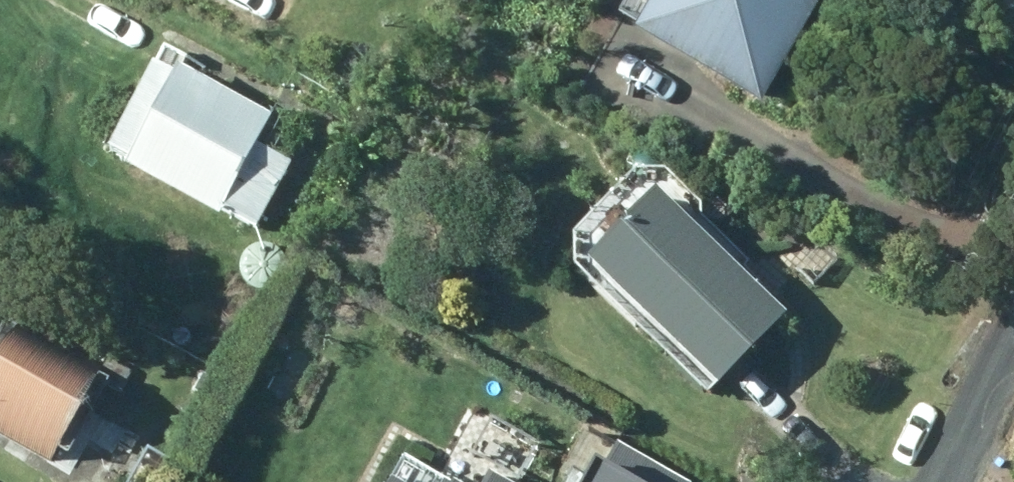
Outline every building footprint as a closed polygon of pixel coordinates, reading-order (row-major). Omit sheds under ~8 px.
[(634,26),(760,97),(815,0),(649,0),(634,26)] [(123,163),(217,211),(221,205),(256,224),(290,158),(254,141),(269,112),(175,62),(172,70),(150,57),(105,145),(128,156),(123,163)] [(586,260),(716,384),(786,310),(656,186),(586,260)] [(0,358),(0,432),(50,459),(101,367),(20,322),(0,358)] [(690,480),(617,440),(594,481),(689,481),(690,480)] [(175,463),(147,446),(127,481),(163,481),(175,463)] [(589,475),(567,462),(554,481),(584,481),(589,475)]
